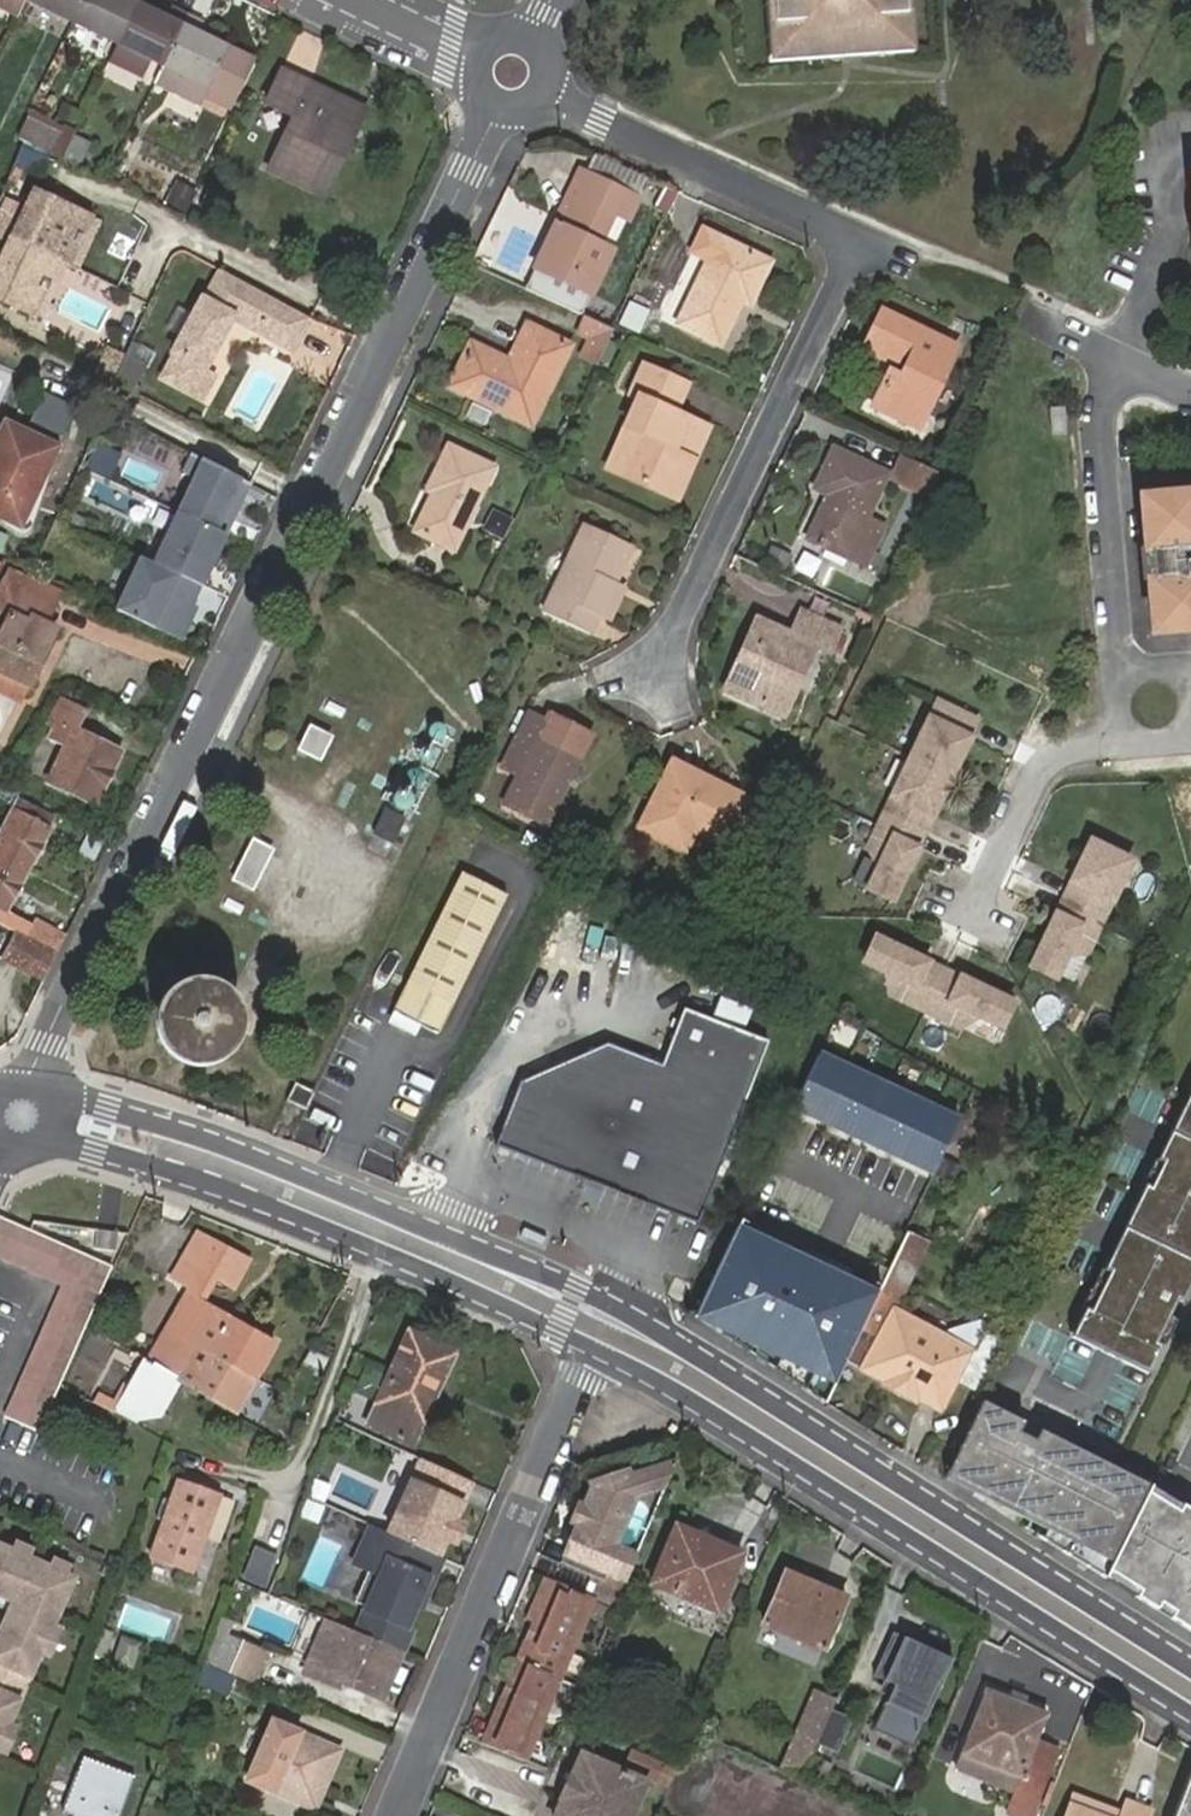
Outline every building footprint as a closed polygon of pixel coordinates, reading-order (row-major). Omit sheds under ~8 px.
[(16,20),(26,0),(0,0),(0,12),(16,20)] [(72,23),(83,0),(27,0),(72,23)] [(72,23),(119,45),(140,2),(135,0),(83,0),(72,23)] [(778,23),(787,22),(789,52),(823,50),(821,36),(842,34),(860,32),(862,47),(901,45),(898,13),(905,13),(904,0),(777,0),(778,23)] [(163,67),(188,16),(171,8),(168,16),(140,2),(119,45),(110,62),(141,77),(150,60),(163,67)] [(908,44),(905,13),(898,13),(901,45),(908,44)] [(203,23),(188,16),(163,67),(184,77),(180,86),(175,96),(199,107),(204,98),(208,89),(229,99),(250,56),(199,31),(203,23)] [(780,53),(789,52),(787,22),(778,23),(780,53)] [(842,49),(862,47),(860,32),(842,34),(842,49)] [(823,50),(842,49),(842,34),(821,36),(823,50)] [(235,102),(256,59),(250,56),(229,99),(235,102)] [(163,67),(159,77),(180,86),(184,77),(163,67)] [(317,191),(356,105),(282,70),(266,102),(293,116),(270,168),(317,191)] [(225,108),(229,99),(208,89),(204,98),(225,108)] [(365,110),(356,105),(317,191),(325,195),(365,110)] [(22,123),(13,142),(23,147),(44,156),(53,138),(22,123)] [(44,156),(23,147),(15,164),(36,174),(44,156)] [(81,152),(72,147),(65,161),(74,165),(81,152)] [(602,162),(592,181),(637,203),(646,184),(602,162)] [(592,181),(588,178),(563,230),(569,232),(562,245),(557,242),(543,270),(592,294),(612,252),(599,246),(616,214),(629,220),(637,203),(592,181)] [(27,196),(10,233),(57,257),(69,263),(95,208),(35,179),(27,196)] [(169,180),(164,204),(191,210),(196,186),(169,180)] [(27,196),(6,187),(0,202),(0,229),(10,233),(27,196)] [(221,194),(211,190),(202,206),(213,211),(221,194)] [(104,213),(95,208),(69,263),(78,267),(104,213)] [(748,306),(768,265),(717,241),(699,232),(688,255),(707,263),(678,324),(720,344),(740,302),(748,306)] [(57,257),(10,233),(0,253),(0,298),(7,301),(31,312),(57,257)] [(69,263),(57,257),(31,312),(43,318),(69,263)] [(297,311),(216,267),(201,295),(197,293),(166,352),(171,355),(159,379),(199,399),(212,374),(200,369),(227,317),(234,315),(261,329),(262,335),(289,349),(306,315),(297,311)] [(27,320),(31,312),(7,301),(3,309),(27,320)] [(734,351),(751,310),(742,306),(725,347),(734,351)] [(227,317),(262,335),(261,329),(234,315),(227,317)] [(877,317),(859,358),(889,372),(871,416),(916,436),(955,353),(877,317)] [(603,349),(610,333),(583,320),(575,336),(587,341),(603,349)] [(507,361),(472,346),(452,386),(529,425),(568,346),(526,326),(507,361)] [(603,349),(587,341),(579,359),(594,366),(603,349)] [(336,382),(337,359),(309,358),(308,381),(336,382)] [(683,465),(697,436),(671,422),(686,391),(642,370),(628,398),(634,403),(608,458),(633,472),(628,484),(673,506),(691,469),(683,465)] [(5,427),(0,439),(0,516),(19,526),(54,450),(5,427)] [(705,439),(697,436),(683,465),(691,469),(705,439)] [(83,471),(110,481),(119,453),(93,444),(83,471)] [(427,491),(432,494),(414,532),(454,551),(493,469),(449,448),(427,491)] [(248,482),(191,453),(181,473),(188,477),(172,510),(224,534),(248,482)] [(900,456),(889,481),(929,498),(939,473),(900,456)] [(830,457),(812,496),(824,503),(804,547),(861,574),(882,532),(864,524),(883,482),(830,457)] [(633,472),(608,458),(602,471),(628,484),(633,472)] [(1190,633),(1190,497),(1137,503),(1149,638),(1190,633)] [(198,587),(224,534),(172,510),(147,563),(198,587)] [(612,580),(618,583),(634,547),(585,525),(542,617),(590,639),(600,619),(596,617),(612,580)] [(198,587),(147,563),(139,559),(114,610),(177,641),(194,606),(190,604),(198,587)] [(0,630),(0,672),(29,686),(56,629),(46,624),(54,608),(22,592),(30,577),(13,568),(5,584),(19,590),(0,630)] [(61,592),(30,577),(22,592),(54,608),(61,592)] [(626,586),(618,583),(612,580),(596,617),(600,619),(609,624),(626,586)] [(755,629),(745,649),(754,655),(737,694),(763,707),(758,718),(780,728),(814,657),(826,663),(838,638),(797,620),(786,644),(755,629)] [(754,655),(745,649),(721,701),(758,718),(763,707),(737,694),(754,655)] [(0,672),(0,693),(21,703),(29,686),(0,672)] [(87,711),(61,698),(46,725),(51,729),(46,738),(63,747),(47,782),(94,806),(119,752),(77,731),(87,711)] [(872,892),(895,903),(979,723),(939,705),(872,850),(882,869),(872,892)] [(528,723),(503,776),(521,784),(506,818),(549,840),(593,744),(549,723),(546,731),(528,723)] [(329,739),(312,730),(301,752),(318,760),(329,739)] [(674,832),(695,842),(726,857),(750,806),(675,771),(641,842),(664,853),(674,832)] [(12,803),(15,796),(18,791),(0,782),(0,797),(12,803)] [(15,796),(12,803),(1,822),(0,825),(0,922),(1,922),(56,817),(15,796)] [(0,797),(0,821),(1,822),(12,803),(0,797)] [(386,813),(376,835),(392,843),(402,821),(386,813)] [(684,862),(695,842),(674,832),(664,853),(684,862)] [(255,842),(235,880),(252,890),(271,851),(255,842)] [(1135,861),(1096,843),(1037,968),(1061,979),(1072,956),(1093,951),(1135,861)] [(461,871),(408,985),(450,1005),(505,891),(461,871)] [(18,932),(56,952),(64,936),(34,921),(31,927),(17,920),(12,929),(18,932)] [(43,980),(56,952),(18,932),(4,957),(43,980)] [(1020,1006),(878,941),(867,964),(890,976),(896,998),(965,1029),(986,1019),(1009,1029),(1020,1006)] [(171,989),(162,998),(159,1003),(157,1009),(154,1021),(154,1033),(156,1039),(162,1050),(166,1055),(170,1059),(175,1062),(181,1065),(193,1069),(199,1069),(211,1067),(222,1061),(227,1057),(235,1048),(240,1037),(241,1031),(242,1025),(240,1012),(239,1007),(232,997),(227,992),(217,985),(206,981),(188,981),(176,986),(171,989)] [(518,1084),(491,1143),(693,1230),(764,1051),(679,1015),(657,1071),(603,1049),(518,1084)] [(960,1114),(823,1050),(795,1108),(933,1173),(960,1114)] [(287,1106),(305,1117),(316,1094),(296,1085),(287,1106)] [(1190,1226),(1190,1096),(1099,1282),(1151,1308),(1190,1226)] [(866,1188),(888,1183),(884,1165),(861,1170),(866,1188)] [(69,1243),(0,1213),(0,1252),(56,1278),(69,1243)] [(741,1222),(694,1320),(823,1402),(876,1291),(741,1222)] [(1190,1288),(1190,1226),(1151,1308),(1136,1337),(1161,1350),(1190,1288)] [(921,1402),(942,1414),(973,1351),(946,1337),(896,1311),(929,1242),(924,1240),(926,1236),(910,1227),(886,1277),(878,1294),(872,1307),(848,1360),(864,1369),(863,1371),(883,1382),(880,1386),(920,1405),(921,1402)] [(140,1363),(175,1383),(199,1347),(256,1380),(275,1348),(219,1314),(250,1265),(213,1241),(211,1243),(198,1235),(196,1239),(188,1234),(167,1269),(188,1282),(140,1363)] [(113,1262),(69,1243),(56,1278),(60,1280),(6,1413),(40,1426),(113,1262)] [(1136,1337),(1151,1308),(1099,1282),(1074,1336),(1125,1361),(1136,1337)] [(946,1337),(973,1351),(983,1331),(987,1323),(982,1321),(948,1332),(946,1337)] [(410,1335),(368,1424),(409,1444),(417,1425),(422,1427),(455,1355),(410,1335)] [(1149,1373),(1161,1350),(1136,1337),(1125,1361),(1149,1373)] [(199,1347),(175,1383),(234,1417),(256,1380),(199,1347)] [(979,1347),(960,1380),(978,1391),(997,1357),(979,1347)] [(119,1399),(115,1405),(138,1418),(157,1412),(175,1383),(140,1363),(119,1399)] [(90,1399),(111,1412),(115,1405),(119,1399),(98,1385),(90,1399)] [(1063,1486),(1080,1451),(983,1403),(946,1480),(1042,1528),(1063,1486)] [(1151,1486),(1080,1451),(1063,1486),(1042,1528),(1112,1562),(1151,1486)] [(374,1452),(343,1513),(382,1533),(412,1471),(374,1452)] [(620,1546),(637,1500),(663,1491),(678,1458),(634,1473),(632,1466),(588,1481),(590,1487),(583,1502),(579,1501),(568,1524),(574,1527),(561,1557),(602,1573),(593,1596),(597,1598),(615,1606),(637,1554),(620,1546)] [(438,1559),(468,1484),(418,1463),(388,1537),(438,1559)] [(314,1478),(308,1496),(327,1502),(332,1483),(314,1478)] [(192,1575),(204,1540),(219,1498),(220,1497),(181,1483),(153,1559),(192,1575)] [(1151,1486),(1112,1562),(1105,1577),(1190,1633),(1190,1512),(1151,1486)] [(219,1498),(204,1540),(217,1544),(232,1502),(219,1498)] [(678,1524),(674,1533),(719,1552),(724,1544),(678,1524)] [(416,1612),(438,1559),(388,1537),(368,1528),(345,1584),(416,1612)] [(719,1552),(674,1533),(653,1581),(718,1610),(743,1553),(724,1544),(719,1552)] [(263,1584),(274,1556),(254,1548),(244,1576),(263,1584)] [(0,1550),(0,1603),(12,1597),(16,1609),(3,1615),(0,1622),(0,1738),(53,1611),(67,1577),(0,1550)] [(847,1598),(789,1573),(767,1625),(824,1649),(847,1598)] [(594,1606),(597,1598),(593,1596),(544,1576),(526,1619),(528,1620),(527,1621),(531,1622),(482,1741),(483,1742),(483,1743),(527,1760),(547,1769),(565,1723),(611,1613),(594,1606)] [(410,1627),(416,1612),(345,1584),(340,1596),(346,1598),(336,1623),(406,1651),(415,1629),(410,1627)] [(233,1624),(221,1618),(203,1664),(229,1674),(242,1642),(228,1637),(233,1624)] [(336,1623),(331,1621),(309,1675),(341,1688),(344,1681),(387,1699),(406,1651),(336,1623)] [(900,1685),(931,1700),(950,1658),(894,1630),(874,1672),(900,1685)] [(268,1653),(242,1642),(229,1674),(255,1685),(268,1653)] [(207,1668),(198,1687),(227,1700),(235,1681),(207,1668)] [(925,1714),(931,1700),(900,1685),(893,1699),(925,1714)] [(842,1686),(818,1741),(836,1748),(861,1694),(842,1686)] [(987,1688),(955,1765),(1035,1798),(1041,1785),(1021,1777),(1045,1714),(987,1688)] [(277,1721),(253,1779),(321,1807),(344,1749),(277,1721)] [(640,1783),(579,1756),(551,1815),(625,1815),(640,1783)] [(133,1780),(82,1761),(61,1815),(62,1815),(119,1815),(133,1780)] [(1173,1815),(1190,1815),(1190,1771),(1173,1815)] [(1072,1803),(1105,1815),(1122,1815),(1123,1814),(1075,1796),(1072,1803)] [(1148,1810),(1127,1801),(1123,1814),(1122,1815),(1146,1815),(1148,1810)] [(1072,1803),(1067,1815),(1105,1815),(1072,1803)]
